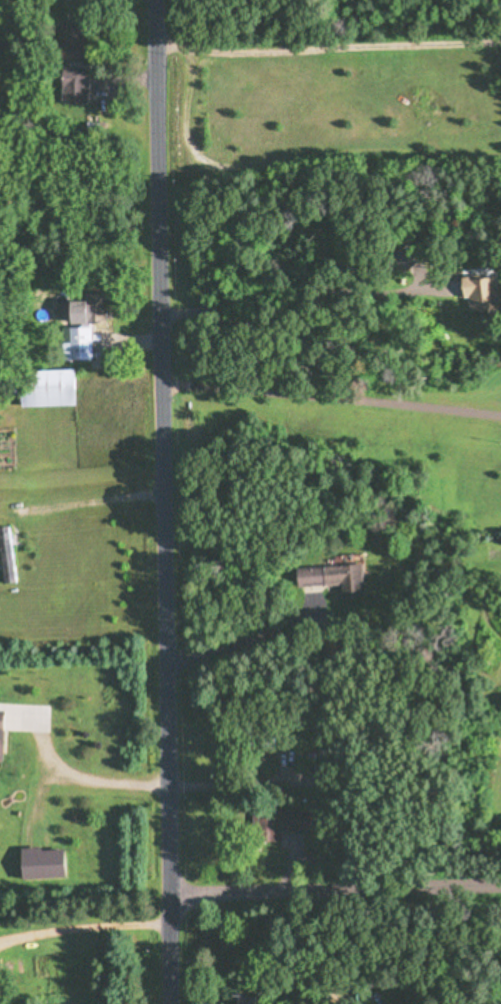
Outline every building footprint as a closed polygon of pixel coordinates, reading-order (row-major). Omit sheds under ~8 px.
[(52,104),(81,104),(81,68),(52,68),(52,104)] [(462,279),(463,286),(457,286),(460,313),(498,309),(495,276),(462,279)] [(99,323),(99,294),(77,294),(77,323),(99,323)] [(85,361),(85,328),(57,328),(57,361),(85,361)] [(10,371),(11,408),(68,406),(66,370),(10,371)] [(0,527),(0,582),(14,581),(7,526),(0,527)] [(289,569),(290,587),(335,584),(336,597),(361,596),(360,565),(289,569)] [(304,812),(250,812),(250,840),(277,840),(277,831),(304,831),(304,812)] [(228,995),(228,1003),(253,1003),(253,995),(228,995)]
